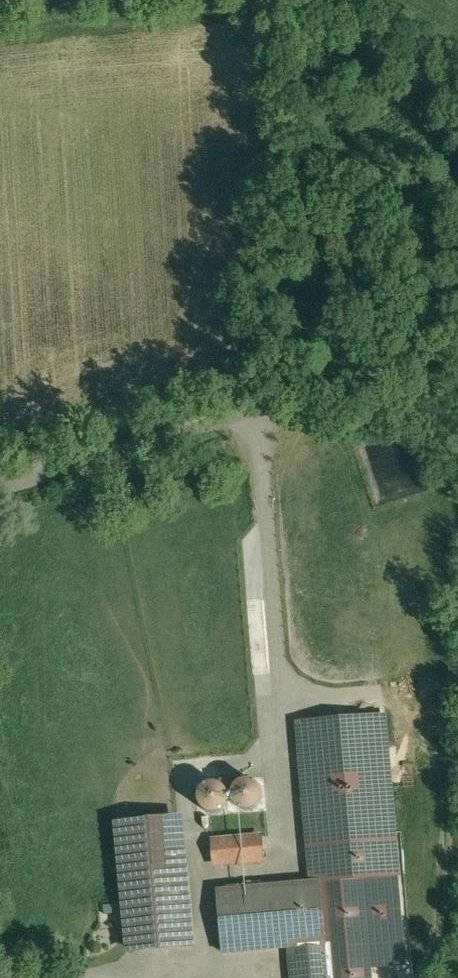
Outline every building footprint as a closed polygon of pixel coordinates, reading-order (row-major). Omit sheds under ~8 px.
[(387,710),(295,717),(308,881),(322,880),(364,877),(400,874),(387,710)] [(234,788),(232,793),(232,798),(234,802),(237,806),(241,809),(246,810),(251,810),(256,808),(260,805),(262,800),(263,795),(262,790),(260,785),(256,782),(251,780),(245,780),(241,781),(237,784),(234,788)] [(200,791),(198,796),(198,801),(200,806),(203,810),(207,812),(212,814),(217,813),(222,811),(226,808),(229,803),(229,798),(228,793),(226,788),(222,785),(217,783),(212,783),(207,784),(203,787),(200,791)] [(183,815),(114,821),(126,952),(196,946),(183,815)] [(264,863),(262,833),(211,836),(213,867),(264,863)] [(400,874),(364,877),(371,968),(407,965),(400,874)] [(322,880),(328,945),(330,977),(372,977),(371,968),(364,877),(322,880)] [(308,881),(218,888),(223,954),(288,949),(328,945),(322,880),(308,881)] [(328,945),(288,949),(290,977),(330,977),(328,945)]
